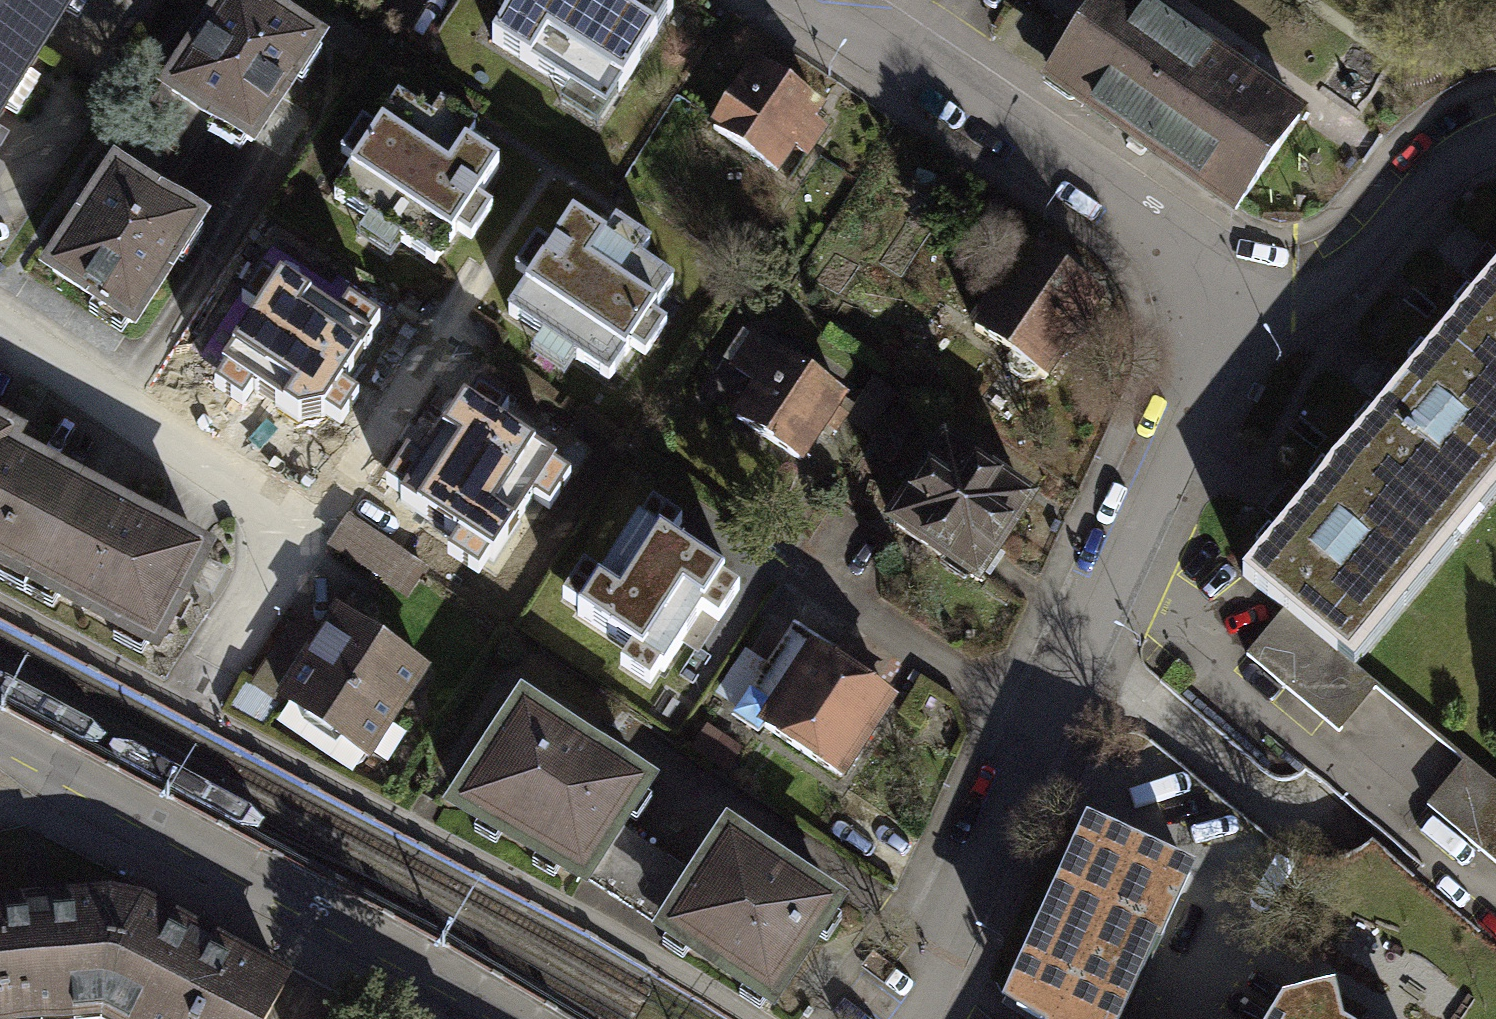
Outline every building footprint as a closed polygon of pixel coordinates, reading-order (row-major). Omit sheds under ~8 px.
[(59,0),(0,0),(0,92),(59,0)] [(163,88),(205,115),(243,141),(306,46),(238,0),(221,0),(163,88)] [(483,40),(559,87),(571,68),(609,91),(663,5),(655,0),(508,0),(483,40)] [(1119,0),(1104,0),(1046,83),(1226,208),(1289,118),(1119,0)] [(811,109),(748,65),(704,127),(767,171),(811,109)] [(347,165),(325,198),(426,264),(448,231),(462,240),(482,209),(468,200),(490,166),(455,144),(465,129),(431,107),(422,122),(389,101),(368,132),(353,122),(331,155),(347,165)] [(107,173),(150,201),(177,158),(126,125),(98,167),(107,173)] [(150,201),(107,173),(43,270),(123,322),(187,225),(150,201)] [(522,281),(500,314),(599,379),(620,346),(637,357),(658,325),(642,314),(663,282),(630,260),(640,245),(606,222),(596,238),(564,217),(543,248),(528,238),(507,271),(522,281)] [(1092,298),(1022,249),(965,329),(1035,379),(1092,298)] [(1444,335),(1495,379),(1495,274),(1444,335)] [(337,324),(277,286),(212,388),(240,406),(252,388),(295,416),(321,412),(339,423),(352,402),(333,390),(374,325),(347,308),(337,324)] [(1344,455),(1439,533),(1495,464),(1495,379),(1444,335),(1344,455)] [(751,384),(727,418),(790,460),(833,396),(747,338),(727,367),(751,384)] [(508,403),(473,381),(423,459),(404,447),(383,480),(459,528),(445,550),(479,571),(530,491),(551,503),(574,467),(498,419),(508,403)] [(884,524),(968,581),(1020,506),(936,448),(884,524)] [(144,645),(193,553),(0,450),(0,568),(144,645)] [(1344,455),(1242,577),(1285,611),(1285,610),(1338,654),(1439,533),(1344,455)] [(350,497),(318,546),(394,596),(427,548),(350,497)] [(635,521),(583,597),(665,653),(717,577),(635,521)] [(1285,611),(1247,656),(1339,733),(1378,687),(1338,654),(1285,610),(1285,611)] [(415,668),(330,613),(311,641),(273,699),(359,755),(415,668)] [(311,641),(284,623),(243,686),(270,704),(273,699),(311,641)] [(891,702),(815,653),(765,727),(840,779),(891,702)] [(644,789),(524,709),(459,806),(584,878),(589,871),(617,829),(644,789)] [(1423,799),(1495,859),(1495,791),(1457,759),(1423,799)] [(671,926),(700,884),(617,829),(589,871),(671,926)] [(1017,1010),(1032,1018),(1110,1018),(1150,932),(1161,937),(1189,876),(1098,834),(1017,1010)] [(833,906),(730,838),(700,884),(671,926),(668,932),(771,999),(833,906)] [(103,1010),(121,1018),(266,1018),(285,986),(144,911),(101,903),(0,912),(0,1018),(2,1018),(103,1010)] [(1321,998),(1297,1004),(1287,1018),(1327,1018),(1321,998)]
